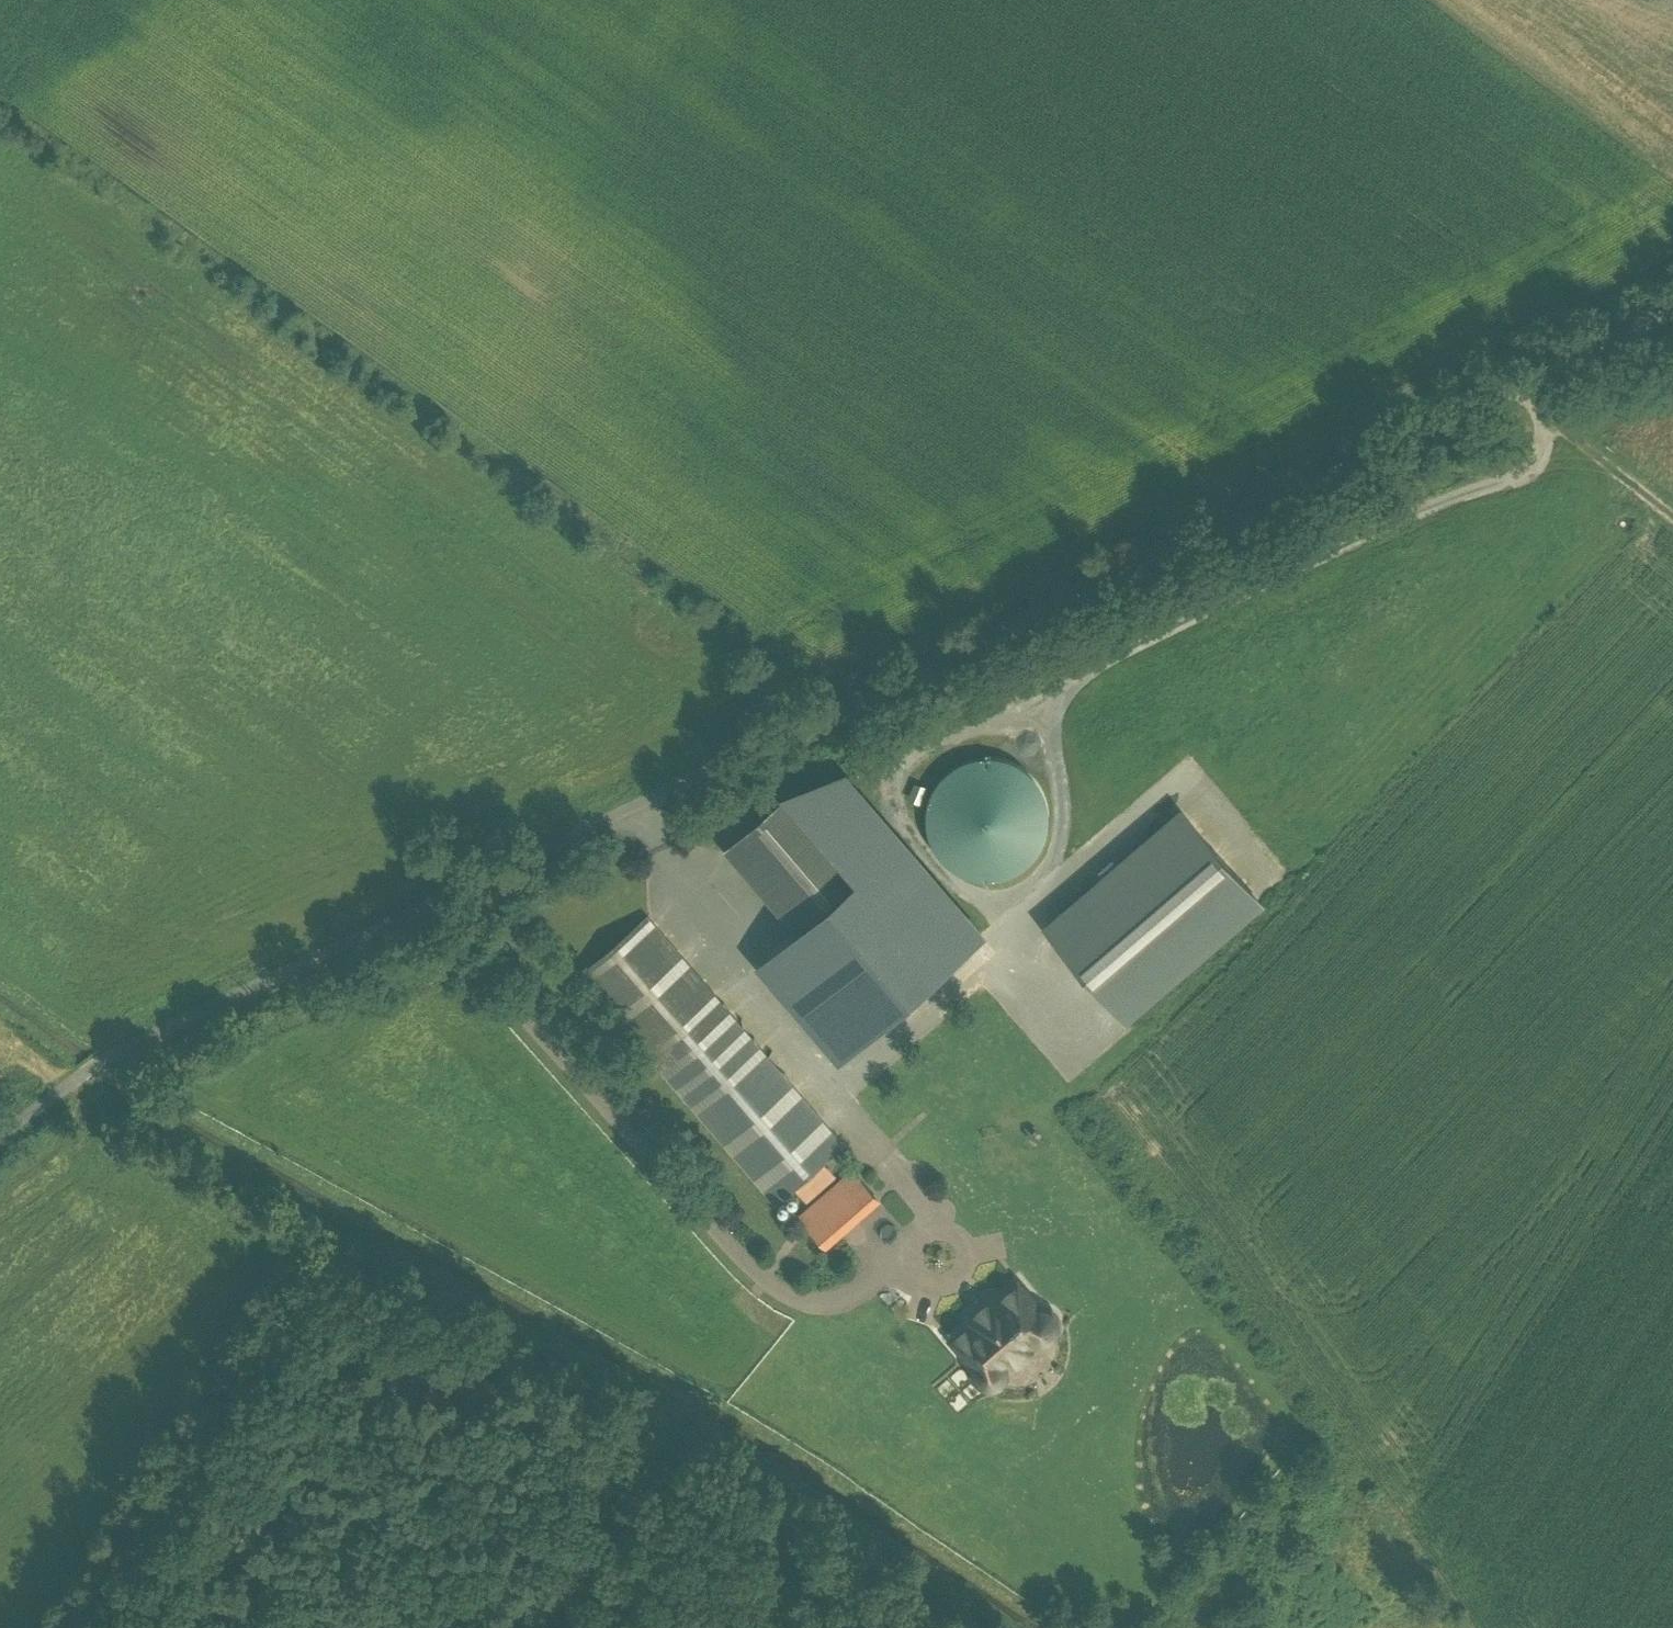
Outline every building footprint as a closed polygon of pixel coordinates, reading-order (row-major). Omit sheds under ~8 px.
[(877,880),(801,795),(734,854),(810,939),(877,880)] [(850,1147),(655,917),(586,975),(781,1206),(805,1187),(832,1163),(850,1147)] [(889,1207),(857,1170),(846,1180),(832,1163),(805,1187),(820,1203),(806,1216),(838,1252),(889,1207)] [(1051,1321),(1020,1283),(953,1337),(982,1372),(970,1382),(994,1411),(1029,1382),(1018,1369),(1049,1344),(1059,1356),(1081,1338),(1060,1313),(1051,1321)]
